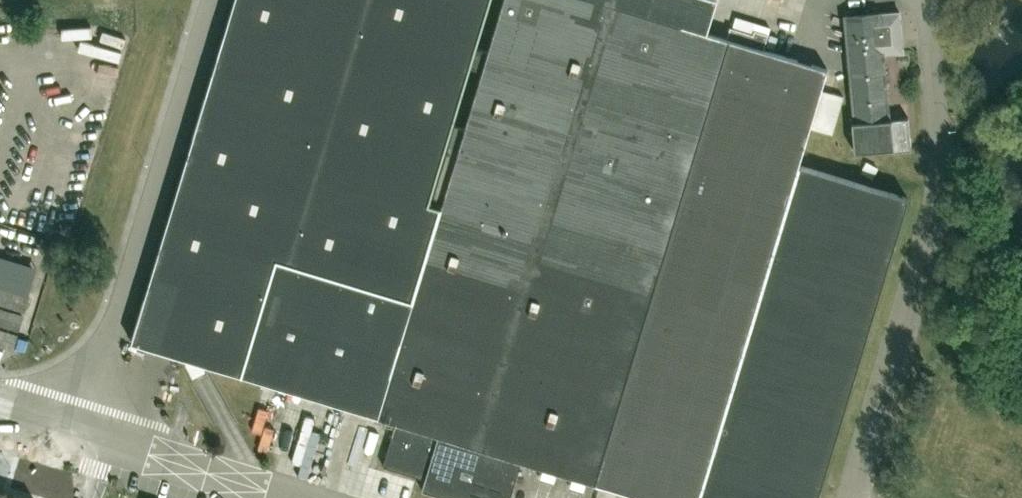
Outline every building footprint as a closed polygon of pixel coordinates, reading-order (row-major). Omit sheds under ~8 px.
[(131,345),(397,425),(384,469),(425,482),(422,493),(438,497),(511,497),(520,463),(636,497),(819,497),(908,200),(799,167),(811,127),(832,133),(843,95),(823,89),(828,71),(762,51),(767,33),(754,30),(753,34),(730,27),(726,40),(706,34),(715,0),(234,0),(131,345)] [(853,130),(855,153),(911,148),(908,116),(889,118),(883,55),(905,53),(901,9),(845,14),(855,130),(853,130)] [(6,301),(3,317),(34,323),(37,307),(6,301)] [(34,328),(1,319),(0,321),(0,346),(27,353),(34,328)] [(47,486),(0,473),(0,497),(44,497),(47,486)]
